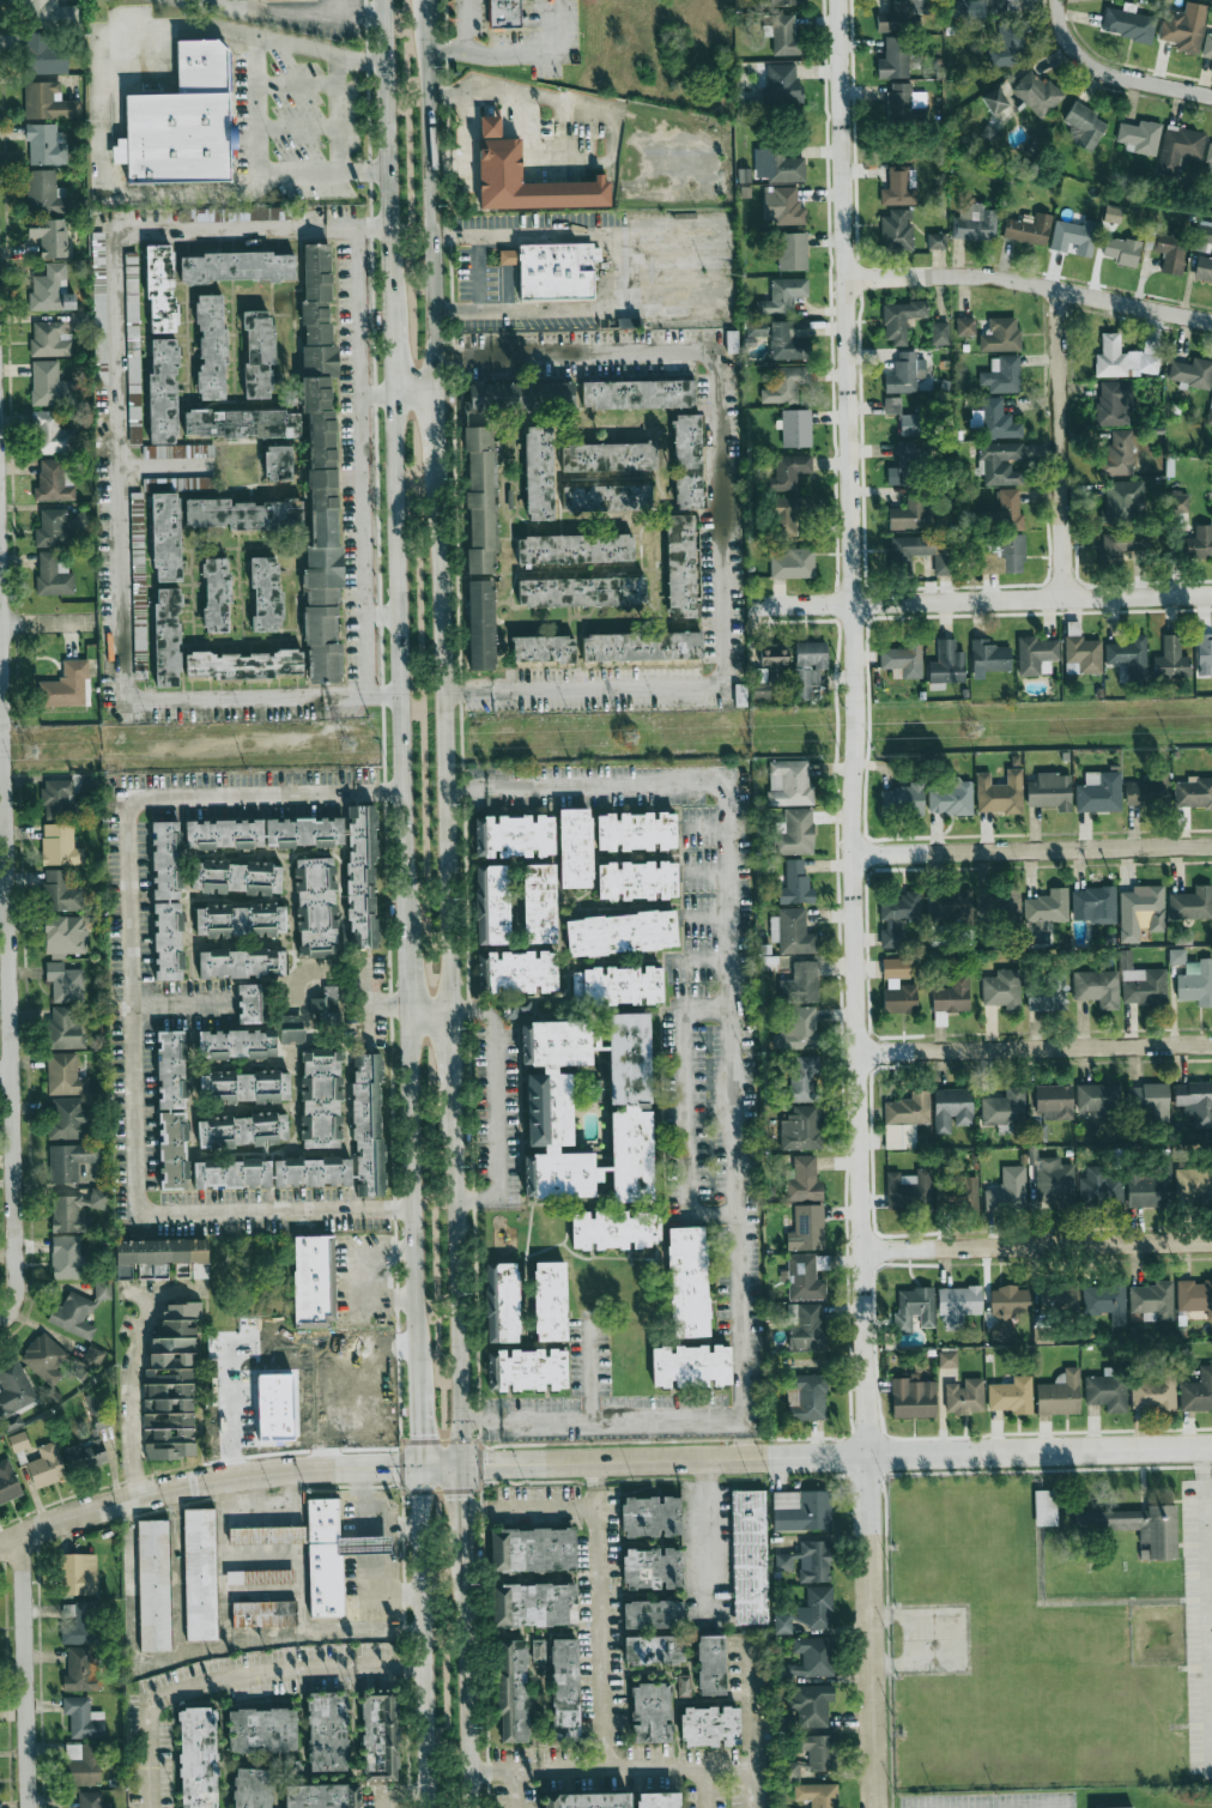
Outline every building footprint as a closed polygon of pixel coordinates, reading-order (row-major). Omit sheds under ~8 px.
[(57,6),(57,0),(24,0),(24,28),(80,27),(79,5),(57,6)] [(487,29),(521,29),(521,0),(487,0),(487,29)] [(919,30),(919,13),(923,13),(923,0),(893,0),(893,13),(877,13),(877,30),(919,30)] [(953,18),(986,17),(986,0),(960,0),(953,0),(953,18)] [(991,13),(1007,13),(1007,9),(1019,9),(1019,0),(991,0),(991,13)] [(1159,40),(1176,43),(1175,51),(1198,55),(1206,5),(1185,2),(1184,12),(1164,9),(1159,40)] [(1152,41),(1155,15),(1104,8),(1100,34),(1152,41)] [(793,14),(772,14),(772,55),(802,55),(801,37),(794,37),(793,14)] [(996,22),(1001,47),(987,50),(991,68),(1027,60),(1018,17),(996,22)] [(67,75),(67,43),(56,43),(56,32),(26,32),(25,74),(67,75)] [(1203,33),(1203,58),(1211,58),(1211,34),(1203,33)] [(877,79),(909,78),(908,36),(884,36),(884,59),(877,59),(877,79)] [(126,93),(126,138),(111,138),(111,163),(126,163),(127,182),(229,181),(228,40),(176,41),(177,92),(126,93)] [(765,64),(766,103),(800,102),(799,63),(765,64)] [(1042,119),(1063,96),(1031,67),(1010,90),(1042,119)] [(82,118),(81,100),(61,100),(60,82),(24,82),(25,120),(82,118)] [(888,123),(928,122),(927,107),(911,107),(911,83),(887,83),(888,123)] [(1008,105),(998,87),(980,97),(991,115),(1008,105)] [(1109,123),(1074,101),(1061,122),(1078,134),(1073,142),(1089,153),(1109,123)] [(521,139),(501,139),(499,115),(479,115),(479,207),(610,206),(608,181),(521,181),(521,139)] [(1162,124),(1139,119),(1137,126),(1119,122),(1115,141),(1126,144),(1125,150),(1154,157),(1162,124)] [(28,165),(67,165),(67,143),(57,143),(57,124),(27,124),(28,165)] [(1178,165),(1186,166),(1188,158),(1201,160),(1206,132),(1166,125),(1156,173),(1176,176),(1178,165)] [(805,157),(784,158),(784,149),(767,149),(767,183),(805,182),(805,157)] [(880,189),(880,205),(916,204),(915,167),(888,167),(889,189),(880,189)] [(55,169),(26,170),(27,214),(67,213),(67,187),(55,188),(55,169)] [(797,187),(763,188),(764,225),(806,224),(806,207),(797,207),(797,187)] [(996,210),(983,210),(983,204),(959,204),(959,217),(952,217),(951,239),(996,240),(996,210)] [(880,251),(913,250),(912,209),(889,209),(889,216),(880,216),(880,251)] [(1006,217),(1002,238),(1045,246),(1051,215),(1034,212),(1032,222),(1006,217)] [(67,219),(27,220),(27,236),(41,236),(42,258),(68,258),(67,219)] [(1049,249),(1066,253),(1068,243),(1077,245),(1075,254),(1091,257),(1097,222),(1083,219),(1082,225),(1055,220),(1049,249)] [(1196,223),(1192,251),(1209,253),(1211,228),(1211,225),(1196,223)] [(1151,251),(1164,253),(1160,271),(1180,275),(1188,236),(1155,230),(1151,251)] [(778,270),(807,269),(806,232),(777,233),(778,270)] [(946,249),(945,233),(927,234),(927,249),(946,249)] [(1141,243),(1107,235),(1101,258),(1135,267),(1141,243)] [(300,244),(305,415),(304,415),(310,645),(311,682),(342,681),(338,545),(337,546),(332,376),(338,376),(337,346),(333,346),(332,323),(331,323),(329,243),(300,244)] [(519,300),(593,300),(593,262),(600,262),(600,244),(517,244),(517,250),(499,250),(499,264),(519,264),(519,300)] [(148,333),(175,333),(174,245),(147,245),(148,333)] [(180,255),(180,282),(295,279),(294,252),(180,255)] [(1195,256),(1194,282),(1211,282),(1211,256),(1195,256)] [(107,362),(104,258),(92,259),(95,363),(107,362)] [(31,311),(75,310),(74,294),(66,294),(65,262),(45,263),(45,275),(30,276),(31,311)] [(808,278),(771,279),(771,301),(755,301),(755,314),(793,314),(793,296),(808,296),(808,278)] [(226,399),(224,294),(197,295),(199,400),(226,399)] [(906,317),(927,317),(926,302),(882,303),(883,344),(907,343),(906,317)] [(245,399),(271,398),(271,364),(273,364),(272,311),(244,311),(245,399)] [(71,313),(71,329),(89,328),(88,312),(71,313)] [(956,336),(975,336),(975,317),(956,317),(956,336)] [(979,351),(1020,350),(1020,328),(1016,328),(1015,317),(989,317),(990,334),(979,334),(979,351)] [(808,320),(788,320),(788,336),(808,335),(808,320)] [(32,357),(72,356),(71,340),(65,340),(64,321),(31,322),(32,357)] [(770,359),(809,359),(809,337),(787,337),(787,321),(746,321),(746,336),(770,336),(770,359)] [(948,345),(949,322),(931,322),(930,344),(948,345)] [(738,352),(737,330),(726,331),(727,352),(738,352)] [(1159,372),(1159,355),(1157,355),(1157,341),(1144,341),(1144,352),(1120,352),(1120,333),(1101,333),(1101,354),(1095,354),(1095,376),(1128,376),(1128,373),(1159,372)] [(151,444),(178,443),(176,339),(148,339),(151,444)] [(884,393),(917,392),(917,379),(926,378),(926,359),(916,359),(916,351),(895,351),(896,374),(884,375),(884,393)] [(1019,355),(999,355),(999,371),(978,372),(978,386),(988,386),(988,393),(1020,392),(1019,355)] [(1171,360),(1167,380),(1210,389),(1211,378),(1211,360),(1193,357),(1191,364),(1171,360)] [(71,405),(70,380),(58,381),(58,360),(31,361),(32,406),(71,405)] [(810,384),(809,366),(774,367),(775,389),(760,389),(760,404),(797,403),(796,384),(810,384)] [(695,406),(694,379),(582,382),(582,409),(695,406)] [(1130,382),(1098,381),(1097,425),(1129,426),(1130,382)] [(573,382),(469,384),(470,411),(574,409),(573,382)] [(900,397),(884,397),(884,413),(900,414),(900,397)] [(1002,397),(981,397),(981,410),(970,411),(970,427),(983,427),(983,438),(1022,438),(1022,423),(1011,423),(1011,414),(1003,414),(1002,397)] [(928,435),(927,402),(916,403),(916,414),(898,414),(899,436),(928,435)] [(300,410),(184,411),(184,437),(300,437),(300,410)] [(781,410),(782,447),(811,447),(810,410),(781,410)] [(59,411),(32,411),(32,454),(76,453),(76,429),(59,429),(59,411)] [(702,509),(700,414),(673,415),(674,509),(702,509)] [(466,427),(468,549),(463,549),(464,574),(497,573),(494,426),(466,427)] [(527,520),(554,520),(552,426),(524,427),(527,520)] [(1133,474),(1132,430),(1111,430),(1111,444),(1100,444),(1101,475),(1133,474)] [(887,485),(922,485),(922,448),(915,448),(915,441),(896,441),(896,467),(887,467),(887,485)] [(982,486),(1022,484),(1022,471),(1011,472),(1011,460),(1023,459),(1022,442),(981,443),(982,486)] [(656,470),(655,443),(561,445),(562,472),(656,470)] [(146,446),(147,458),(187,458),(187,445),(146,446)] [(291,446),(264,446),(265,481),(291,481),(291,446)] [(798,491),(797,473),(812,472),(811,455),(774,455),(775,491),(798,491)] [(33,502),(75,501),(75,485),(64,485),(64,459),(39,460),(39,487),(33,487),(33,502)] [(171,478),(144,478),(144,491),(151,491),(154,582),(181,581),(179,494),(172,495),(171,478)] [(1138,523),(1138,505),(1143,505),(1143,480),(1104,481),(1105,510),(1099,510),(1099,524),(1138,523)] [(650,485),(562,486),(563,512),(650,510),(650,485)] [(1020,489),(997,489),(998,511),(989,511),(990,530),(1021,529),(1020,489)] [(1188,512),(1188,492),(1169,492),(1168,512),(1188,512)] [(932,508),(927,508),(926,496),(906,496),(906,507),(888,508),(888,529),(933,528),(932,508)] [(796,536),(796,515),(804,515),(804,497),(773,498),(773,536),(796,536)] [(185,499),(185,527),(230,526),(230,529),(302,529),(302,502),(230,502),(229,499),(185,499)] [(65,509),(40,509),(40,527),(35,527),(35,547),(68,546),(68,529),(65,529),(65,509)] [(74,512),(75,527),(89,527),(88,512),(74,512)] [(668,618),(695,618),(693,515),(666,515),(668,618)] [(1194,525),(1194,538),(1177,538),(1178,557),(1211,556),(1211,525),(1194,525)] [(1122,553),(1148,552),(1147,532),(1103,534),(1104,563),(1122,562),(1122,553)] [(634,562),(633,534),(517,537),(518,564),(634,562)] [(1024,534),(997,534),(997,542),(991,542),(991,553),(980,553),(980,573),(1024,573),(1024,534)] [(933,555),(934,576),(955,575),(954,535),(889,537),(890,568),(912,567),(912,556),(933,555)] [(814,548),(769,549),(770,578),(814,578),(814,548)] [(38,595),(74,594),(73,572),(67,572),(67,562),(57,562),(56,551),(37,552),(38,595)] [(253,632),(280,631),(279,557),(252,558),(253,632)] [(229,632),(228,558),(203,558),(204,632),(229,632)] [(517,579),(518,608),(646,605),(645,577),(517,579)] [(495,670),(493,580),(468,581),(470,670),(495,670)] [(180,687),(178,588),(154,588),(156,688),(180,687)] [(702,659),(701,631),(582,634),(583,662),(702,659)] [(1105,664),(1126,663),(1127,684),(1147,684),(1146,634),(1132,635),(1132,643),(1105,643),(1105,664)] [(1190,656),(1180,656),(1181,634),(1163,634),(1162,657),(1153,657),(1153,677),(1189,678),(1190,656)] [(1101,640),(1082,640),(1082,635),(1064,635),(1065,662),(1078,662),(1078,674),(1101,674),(1101,640)] [(575,662),(574,636),(512,637),(512,663),(575,662)] [(1196,636),(1197,676),(1211,676),(1211,666),(1211,636),(1196,636)] [(1017,639),(1017,675),(1051,675),(1050,661),(1059,661),(1059,638),(1017,639)] [(955,639),(937,640),(937,661),(928,661),(929,683),(965,682),(964,651),(955,651),(955,639)] [(1010,646),(989,647),(989,639),(970,639),(972,679),(985,678),(984,672),(1011,671),(1010,646)] [(796,642),(796,700),(811,700),(811,685),(819,685),(819,669),(826,669),(826,642),(796,642)] [(921,678),(920,643),(906,643),(907,648),(880,648),(880,669),(891,669),(892,679),(921,678)] [(753,668),(752,698),(768,699),(768,681),(784,681),(785,648),(760,647),(759,669),(753,668)] [(185,677),(302,677),(302,653),(185,653),(185,677)] [(42,706),(90,705),(88,659),(62,660),(63,680),(42,680),(42,706)] [(746,706),(746,684),(734,684),(735,706),(746,706)] [(808,760),(768,761),(768,805),(813,805),(813,785),(808,785),(808,760)] [(977,813),(1022,812),(1021,768),(1006,769),(1007,784),(990,785),(990,772),(976,772),(977,813)] [(1120,771),(1084,772),(1084,785),(1075,785),(1075,812),(1120,811),(1120,771)] [(1125,806),(1168,806),(1168,772),(1155,772),(1155,782),(1126,782),(1125,806)] [(1026,781),(1027,806),(1057,806),(1057,812),(1071,812),(1070,773),(1036,774),(1037,781),(1026,781)] [(73,793),(95,793),(95,778),(44,777),(43,818),(73,818),(73,793)] [(1175,778),(1175,808),(1211,807),(1211,778),(1175,778)] [(972,814),(972,779),(945,779),(945,787),(928,787),(928,814),(972,814)] [(880,788),(880,814),(923,814),(923,780),(908,780),(908,788),(880,788)] [(346,806),(349,949),(377,948),(374,805),(346,806)] [(773,854),(813,854),(812,808),(784,809),(785,833),(773,833),(773,854)] [(560,888),(592,887),(590,809),(558,809),(560,888)] [(597,851),(617,850),(655,850),(655,849),(675,849),(675,813),(654,813),(616,814),(596,814),(597,851)] [(475,857),(496,857),(496,858),(533,857),(533,856),(554,856),(553,816),(533,816),(495,817),(474,817),(475,857)] [(264,821),(265,848),(344,845),(343,817),(264,821)] [(185,822),(185,849),(263,848),(263,821),(185,822)] [(151,822),(151,900),(179,900),(179,822),(151,822)] [(72,824),(43,823),(42,864),(71,865),(72,824)] [(296,859),(298,957),(337,956),(337,918),(335,918),(334,858),(296,859)] [(786,887),(778,887),(779,904),(814,903),(814,887),(808,887),(808,876),(804,876),(803,859),(785,859),(786,887)] [(190,863),(191,894),(281,891),(281,861),(190,863)] [(676,861),(656,862),(617,863),(597,863),(598,900),(619,899),(619,900),(656,898),(677,898),(676,861)] [(556,943),(555,864),(523,865),(524,944),(556,943)] [(475,866),(477,945),(510,944),(508,865),(475,866)] [(83,910),(83,886),(68,886),(68,869),(45,870),(45,911),(83,910)] [(1120,943),(1139,942),(1139,931),(1164,930),(1164,885),(1131,886),(1132,892),(1120,892),(1120,943)] [(1169,919),(1211,918),(1211,888),(1211,885),(1194,885),(1194,893),(1169,894),(1169,919)] [(1072,888),(1072,923),(1116,922),(1115,887),(1072,888)] [(1019,888),(978,889),(979,918),(1020,917),(1019,888)] [(1024,897),(1024,922),(1034,922),(1034,927),(1047,927),(1046,921),(1068,921),(1067,888),(1049,888),(1049,897),(1024,897)] [(880,948),(904,948),(904,929),(893,929),(893,921),(920,921),(920,891),(901,891),(901,899),(879,899),(880,920),(886,920),(886,929),(880,929),(880,948)] [(154,981),(183,980),(182,901),(153,902),(154,981)] [(285,904),(195,907),(196,938),(263,935),(263,934),(286,933),(285,904)] [(778,953),(817,952),(816,933),(806,933),(805,908),(778,908),(778,916),(769,916),(770,942),(778,942),(778,953)] [(568,957),(677,948),(674,910),(565,919),(568,957)] [(67,959),(67,953),(85,953),(85,916),(45,917),(45,959),(67,959)] [(285,977),(285,950),(199,950),(199,977),(285,977)] [(1121,1004),(1166,1004),(1166,969),(1131,969),(1131,950),(1121,950),(1121,1004)] [(556,951),(536,952),(498,953),(498,952),(486,952),(487,958),(478,958),(479,992),(499,992),(499,994),(537,993),(537,992),(557,991),(556,951)] [(909,978),(909,958),(882,959),(882,978),(909,978)] [(1176,1000),(1197,1000),(1197,1006),(1211,1007),(1211,960),(1185,960),(1184,975),(1176,975),(1176,1000)] [(83,1002),(82,969),(63,969),(63,961),(45,962),(45,981),(52,981),(52,1003),(83,1002)] [(792,961),(792,980),(779,980),(780,1003),(817,1001),(817,961),(792,961)] [(573,970),(573,1004),(604,1004),(642,1004),(642,1003),(661,1003),(662,967),(641,966),(641,968),(603,967),(603,970),(573,970)] [(1020,1011),(1019,969),(981,970),(982,1005),(1005,1005),(1005,1011),(1020,1011)] [(1073,1000),(1098,999),(1098,1010),(1119,1009),(1118,971),(1072,972),(1073,1000)] [(950,988),(932,988),(932,1011),(967,1012),(969,975),(950,974),(950,988)] [(1027,1010),(1066,1009),(1065,974),(1026,975),(1027,1010)] [(239,1024),(266,1023),(265,983),(238,984),(239,1024)] [(323,998),(309,998),(309,1016),(338,1016),(338,986),(324,986),(323,998)] [(883,1003),(890,1003),(891,1013),(916,1012),(916,986),(882,987),(883,1003)] [(83,1048),(83,1007),(50,1007),(50,1049),(83,1048)] [(816,1007),(786,1008),(787,1037),(776,1038),(777,1049),(817,1048),(816,1007)] [(612,1203),(652,1202),(651,1111),(650,1111),(648,1013),(608,1014),(609,1104),(623,1104),(623,1112),(610,1112),(612,1203)] [(304,1043),(303,1014),(279,1015),(281,1044),(304,1043)] [(525,1198),(594,1197),(594,1182),(602,1182),(602,1168),(594,1168),(593,1152),(558,1153),(558,1145),(572,1145),(571,1073),(556,1074),(556,1066),(591,1065),(590,1050),(606,1050),(606,1045),(599,1046),(599,1036),(590,1036),(590,1021),(521,1023),(522,1066),(542,1066),(542,1074),(526,1074),(528,1146),(544,1146),(544,1154),(524,1155),(525,1198)] [(186,1109),(184,1031),(156,1031),(158,1109),(186,1109)] [(198,1059),(276,1059),(276,1032),(198,1032),(198,1059)] [(340,1049),(301,1051),(302,1088),(300,1088),(302,1149),(340,1147),(339,1128),(341,1128),(340,1088),(342,1088),(340,1049)] [(77,1053),(47,1052),(47,1094),(87,1095),(87,1078),(77,1078),(77,1053)] [(353,1196),(381,1196),(383,1053),(355,1053),(353,1196)] [(820,1072),(819,1056),(790,1057),(791,1087),(786,1087),(786,1102),(820,1101),(820,1087),(813,1087),(813,1072),(820,1072)] [(290,1071),(269,1071),(269,1073),(199,1072),(199,1094),(222,1094),(222,1101),(289,1103),(290,1071)] [(582,1082),(582,1100),(601,1101),(601,1083),(582,1082)] [(1183,1106),(1183,1116),(1192,1116),(1193,1128),(1211,1128),(1211,1082),(1174,1083),(1174,1106),(1183,1106)] [(1077,1112),(1104,1111),(1104,1113),(1119,1113),(1119,1084),(1076,1085),(1077,1112)] [(1168,1123),(1168,1084),(1127,1085),(1127,1110),(1150,1110),(1150,1123),(1168,1123)] [(1035,1086),(1035,1119),(1072,1118),(1072,1085),(1035,1086)] [(972,1088),(933,1089),(934,1134),(952,1133),(952,1126),(974,1125),(972,1088)] [(884,1101),(885,1149),(916,1148),(915,1124),(930,1124),(929,1090),(910,1090),(911,1100),(884,1101)] [(50,1139),(89,1139),(89,1109),(82,1109),(82,1098),(49,1098),(50,1139)] [(780,1120),(780,1149),(819,1150),(820,1106),(790,1106),(790,1120),(780,1120)] [(159,1190),(187,1190),(187,1112),(159,1112),(159,1190)] [(286,1113),(197,1117),(198,1147),(287,1143),(286,1113)] [(1047,1141),(1046,1123),(1030,1124),(1031,1142),(1047,1141)] [(49,1145),(49,1183),(78,1183),(78,1163),(101,1163),(101,1144),(49,1145)] [(816,1181),(815,1155),(793,1155),(793,1180),(786,1180),(786,1201),(823,1200),(822,1181),(816,1181)] [(1169,1157),(1154,1158),(1154,1170),(1127,1171),(1128,1207),(1171,1206),(1169,1157)] [(351,1158),(274,1159),(274,1187),(351,1185),(351,1158)] [(271,1187),(271,1160),(193,1161),(194,1188),(271,1187)] [(985,1190),(984,1208),(1025,1208),(1025,1166),(1001,1165),(1001,1190),(985,1190)] [(886,1211),(932,1210),(931,1168),(915,1168),(915,1173),(886,1174),(886,1211)] [(1176,1196),(1200,1196),(1200,1204),(1211,1204),(1211,1168),(1175,1169),(1176,1196)] [(1079,1177),(1078,1206),(1122,1207),(1123,1169),(1085,1169),(1085,1177),(1079,1177)] [(978,1177),(942,1176),(942,1206),(978,1207),(978,1177)] [(107,1208),(108,1189),(91,1188),(90,1208),(107,1208)] [(52,1196),(52,1231),(90,1232),(90,1217),(80,1216),(80,1196),(52,1196)] [(794,1232),(786,1233),(786,1250),(823,1250),(822,1204),(794,1205),(794,1232)] [(660,1213),(629,1213),(629,1212),(591,1213),(571,1213),(572,1250),(592,1249),(630,1248),(630,1247),(661,1246),(660,1213)] [(668,1227),(671,1338),(709,1336),(705,1226),(668,1227)] [(292,1236),(294,1325),(335,1324),(333,1235),(292,1236)] [(52,1279),(81,1279),(80,1236),(51,1236),(52,1279)] [(207,1263),(206,1239),(116,1241),(116,1280),(134,1280),(134,1279),(168,1279),(168,1263),(207,1263)] [(788,1300),(825,1299),(825,1279),(815,1279),(815,1254),(787,1254),(788,1300)] [(533,1262),(535,1341),(567,1341),(565,1262),(533,1262)] [(487,1343),(519,1342),(517,1263),(485,1264),(487,1343)] [(1177,1311),(1195,1311),(1195,1319),(1211,1319),(1211,1280),(1177,1281),(1177,1311)] [(1039,1283),(1040,1312),(1078,1311),(1077,1282),(1039,1283)] [(97,1283),(96,1299),(109,1300),(110,1283),(97,1283)] [(1172,1283),(1129,1284),(1130,1313),(1142,1313),(1142,1321),(1173,1320),(1172,1283)] [(1125,1326),(1124,1285),(1081,1286),(1082,1314),(1110,1313),(1110,1326),(1125,1326)] [(989,1287),(990,1321),(1011,1321),(1011,1314),(1030,1314),(1029,1289),(1018,1290),(1018,1286),(989,1287)] [(981,1287),(937,1287),(938,1315),(945,1315),(945,1330),(963,1330),(963,1314),(982,1314),(981,1287)] [(912,1334),(912,1315),(920,1314),(920,1327),(935,1327),(934,1288),(897,1289),(898,1313),(895,1313),(896,1334),(912,1334)] [(54,1303),(47,1323),(91,1340),(96,1327),(86,1323),(94,1301),(68,1291),(62,1306),(54,1303)] [(193,1459),(193,1327),(188,1327),(188,1318),(202,1318),(202,1303),(162,1303),(162,1338),(145,1338),(145,1459),(193,1459)] [(823,1349),(823,1303),(797,1304),(797,1325),(789,1325),(789,1350),(823,1349)] [(56,1368),(68,1356),(44,1331),(18,1355),(50,1388),(63,1375),(56,1368)] [(97,1369),(105,1352),(89,1345),(81,1362),(97,1369)] [(652,1387),(673,1386),(673,1388),(711,1386),(731,1385),(730,1345),(709,1346),(671,1347),(651,1347),(652,1387)] [(566,1389),(566,1349),(545,1349),(545,1350),(508,1350),(496,1350),(496,1357),(488,1357),(488,1391),(509,1391),(509,1390),(546,1390),(546,1389),(566,1389)] [(938,1352),(939,1367),(957,1367),(957,1351),(938,1352)] [(1157,1364),(1157,1380),(1130,1381),(1131,1410),(1176,1409),(1174,1364),(1157,1364)] [(1211,1411),(1211,1365),(1199,1365),(1199,1382),(1179,1382),(1179,1411),(1211,1411)] [(1080,1414),(1079,1367),(1059,1367),(1059,1383),(1036,1383),(1036,1415),(1080,1414)] [(827,1419),(825,1374),(785,1375),(786,1391),(797,1390),(798,1406),(788,1406),(788,1420),(827,1419)] [(335,1376),(264,1375),(263,1431),(335,1432),(335,1376)] [(1032,1411),(1031,1375),(1012,1376),(1012,1383),(987,1384),(988,1413),(1032,1411)] [(1105,1413),(1127,1412),(1126,1375),(1108,1376),(1108,1375),(1084,1376),(1085,1405),(1104,1404),(1105,1413)] [(935,1381),(918,1382),(917,1376),(891,1377),(892,1418),(936,1417),(935,1381)] [(945,1383),(945,1415),(972,1414),(972,1411),(984,1411),(983,1378),(961,1378),(961,1383),(945,1383)] [(96,1431),(114,1426),(103,1390),(85,1396),(96,1431)] [(12,1452),(29,1447),(24,1431),(7,1437),(12,1452)] [(108,1462),(101,1438),(66,1447),(72,1471),(108,1462)] [(26,1462),(34,1488),(66,1478),(55,1441),(37,1447),(40,1458),(26,1462)] [(23,1494),(7,1458),(0,1461),(0,1504),(23,1494)] [(765,1490),(731,1491),(734,1625),(767,1624),(765,1490)] [(831,1529),(830,1490),(772,1492),(773,1530),(831,1529)] [(1056,1490),(1034,1490),(1035,1526),(1057,1526),(1056,1490)] [(308,1498),(338,1496),(339,1536),(364,1535),(390,1535),(390,1550),(364,1552),(341,1552),(344,1614),(311,1615),(308,1498)] [(681,1497),(659,1497),(659,1498),(622,1497),(621,1536),(660,1537),(660,1536),(679,1536),(681,1497)] [(1176,1559),(1176,1505),(1147,1505),(1147,1510),(1074,1511),(1074,1532),(1139,1530),(1139,1560),(1176,1559)] [(186,1640),(218,1640),(215,1508),(184,1509),(186,1640)] [(169,1520),(137,1521),(140,1651),(172,1651),(169,1520)] [(228,1528),(228,1545),(306,1543),(305,1526),(228,1528)] [(490,1532),(499,1532),(499,1529),(516,1529),(516,1531),(532,1530),(532,1528),(549,1528),(549,1530),(564,1530),(564,1528),(572,1528),(572,1529),(574,1529),(574,1571),(571,1571),(571,1573),(491,1573),(490,1532)] [(800,1583),(830,1582),(829,1541),(800,1541),(800,1553),(775,1554),(775,1571),(793,1570),(793,1559),(799,1558),(800,1583)] [(623,1589),(681,1588),(681,1548),(622,1549),(623,1589)] [(97,1594),(96,1554),(60,1554),(61,1595),(97,1594)] [(226,1571),(227,1585),(295,1583),(295,1569),(226,1571)] [(492,1586),(501,1586),(501,1584),(517,1584),(517,1585),(533,1585),(533,1583),(550,1583),(550,1584),(565,1584),(565,1583),(574,1583),(574,1584),(575,1584),(576,1623),(575,1623),(575,1625),(566,1625),(566,1623),(517,1625),(517,1626),(502,1627),(502,1626),(495,1626),(495,1622),(492,1622),(492,1586)] [(831,1627),(832,1586),(806,1586),(806,1607),(796,1607),(796,1627),(831,1627)] [(96,1644),(97,1602),(75,1601),(74,1624),(61,1624),(61,1643),(96,1644)] [(232,1602),(233,1628),(297,1626),(297,1601),(232,1602)] [(682,1601),(623,1602),(623,1628),(682,1627),(682,1601)] [(792,1634),(791,1614),(776,1614),(776,1634),(792,1634)] [(683,1663),(683,1635),(624,1636),(625,1664),(683,1663)] [(724,1635),(697,1636),(698,1695),(725,1694),(724,1635)] [(833,1679),(833,1637),(793,1637),(793,1653),(802,1653),(802,1664),(778,1664),(778,1678),(833,1679)] [(493,1641),(495,1715),(500,1715),(501,1743),(528,1742),(525,1639),(493,1641)] [(531,1639),(544,1639),(545,1661),(532,1662),(531,1639)] [(579,1740),(577,1639),(550,1639),(552,1741),(579,1740)] [(68,1675),(61,1675),(61,1691),(96,1690),(95,1647),(67,1647),(68,1675)] [(632,1742),(671,1742),(671,1722),(670,1722),(670,1684),(631,1684),(631,1723),(632,1723),(632,1742)] [(834,1685),(792,1686),(792,1696),(786,1696),(786,1711),(797,1711),(797,1728),(828,1727),(828,1701),(834,1701),(834,1685)] [(307,1693),(309,1771),(348,1770),(346,1692),(307,1693)] [(361,1781),(397,1781),(397,1695),(362,1694),(361,1781)] [(89,1696),(62,1697),(63,1714),(69,1714),(70,1739),(104,1738),(103,1711),(90,1712),(89,1696)] [(739,1706),(718,1707),(681,1708),(681,1747),(719,1746),(740,1746),(739,1706)] [(215,1708),(178,1709),(180,1807),(217,1807),(215,1708)] [(295,1752),(295,1709),(228,1709),(228,1752),(295,1752)] [(781,1729),(795,1729),(794,1713),(781,1714),(781,1729)] [(836,1770),(835,1735),(800,1736),(800,1751),(808,1750),(808,1762),(781,1762),(781,1781),(799,1780),(799,1771),(836,1770)] [(66,1744),(66,1785),(100,1785),(100,1743),(66,1744)] [(234,1768),(232,1807),(271,1807),(273,1770),(234,1768)] [(793,1785),(794,1800),(810,1800),(810,1807),(838,1807),(837,1783),(793,1785)] [(358,1784),(285,1785),(285,1807),(359,1807),(358,1784)] [(78,1792),(79,1807),(109,1807),(109,1803),(102,1803),(101,1792),(78,1792)] [(637,1793),(637,1807),(679,1807),(678,1792),(637,1793)] [(631,1793),(543,1795),(543,1807),(631,1807),(631,1793)]
